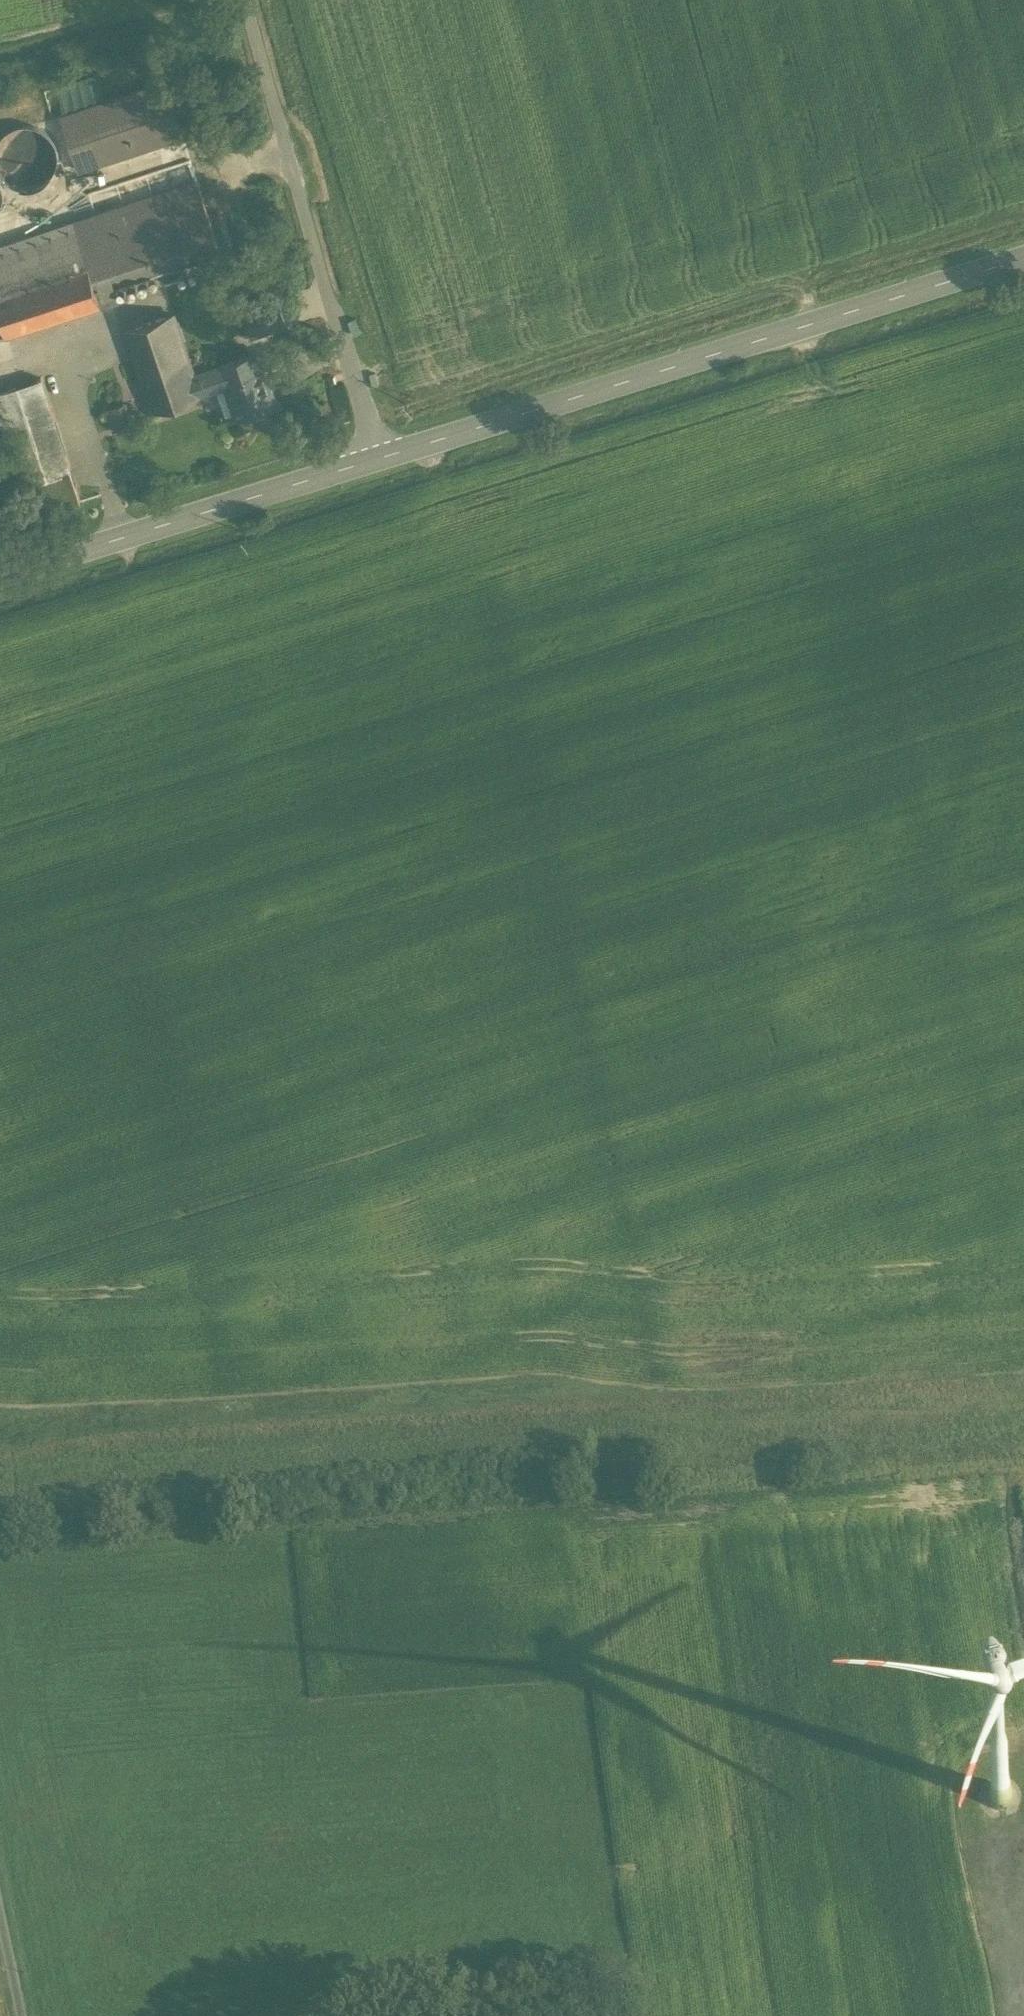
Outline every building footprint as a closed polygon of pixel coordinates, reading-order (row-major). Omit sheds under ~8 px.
[(172,65),(67,97),(85,156),(190,125),(172,65)] [(49,113),(44,110),(34,108),(23,109),(14,114),(5,124),(3,134),(4,144),(6,151),(13,159),(25,165),(35,166),(45,163),(53,157),(59,149),(61,140),(60,130),(56,120),(49,113)] [(0,232),(0,329),(128,292),(120,267),(220,238),(201,174),(0,232)] [(253,330),(291,322),(285,293),(247,302),(253,330)] [(177,307),(125,324),(153,408),(226,384),(237,414),(284,399),(263,336),(195,359),(177,307)] [(8,407),(28,483),(77,470),(49,370),(0,383),(0,409),(8,407)]
